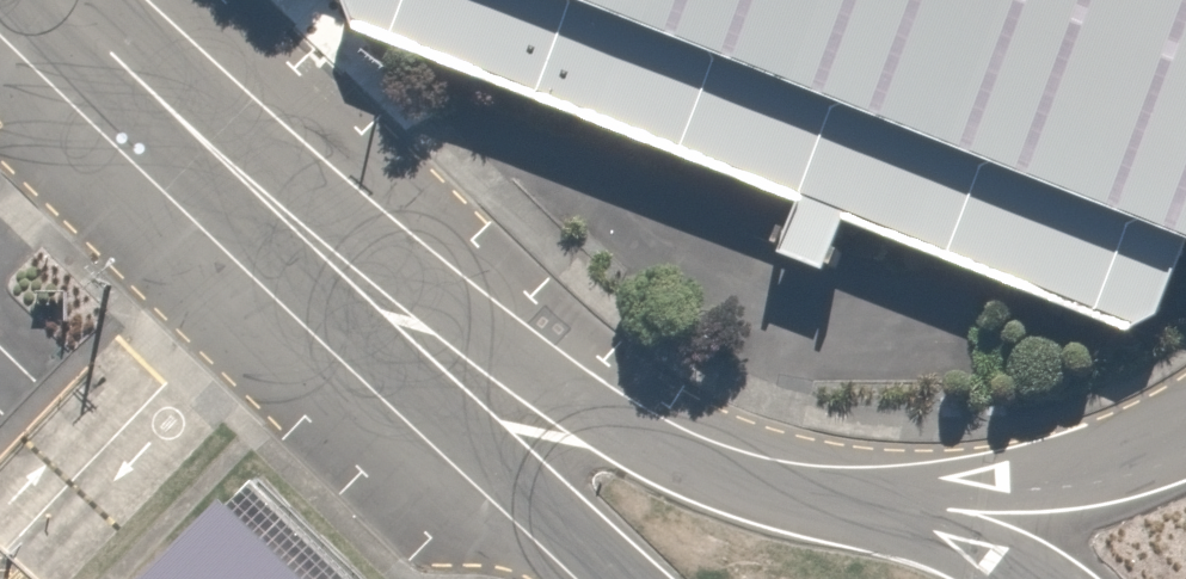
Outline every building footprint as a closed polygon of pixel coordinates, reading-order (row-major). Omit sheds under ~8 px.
[(1138,307),(1185,193),(1185,0),(402,0),(1138,307)] [(152,563),(136,578),(168,578),(152,563)]
